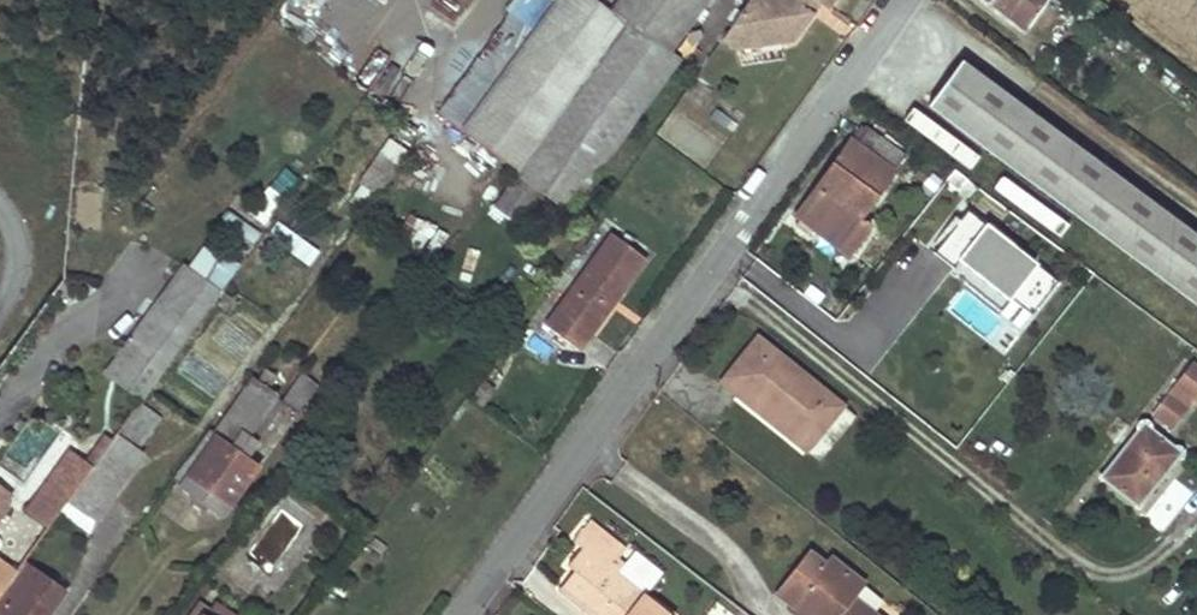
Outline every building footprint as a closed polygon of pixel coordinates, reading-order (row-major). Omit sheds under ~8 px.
[(609,10),(627,23),(576,94),(497,203),(521,221),(544,189),(570,208),(678,60),(669,54),(708,0),(616,0),(609,10)] [(609,10),(616,0),(603,0),(598,8),(606,14),(609,10)] [(732,27),(744,36),(779,30),(780,40),(791,38),(817,1),(825,7),(830,0),(752,0),(732,27)] [(1024,27),(1043,0),(989,0),(1024,27)] [(547,73),(576,94),(627,23),(609,10),(606,14),(598,8),(590,18),(587,16),(547,73)] [(744,36),(732,27),(724,38),(739,47),(780,40),(779,30),(744,36)] [(936,113),(1196,306),(1196,238),(968,70),(936,113)] [(664,136),(705,161),(718,140),(677,115),(664,136)] [(422,136),(402,121),(382,151),(379,152),(359,182),(363,184),(351,202),(367,212),(422,136)] [(862,126),(797,216),(849,253),(872,223),(862,215),(905,155),(862,126)] [(967,278),(944,308),(1003,353),(1061,279),(965,205),(930,249),(967,278)] [(431,255),(445,233),(423,218),(408,240),(431,255)] [(274,223),(266,238),(312,261),(319,246),(274,223)] [(547,325),(579,349),(591,333),(586,330),(610,295),(615,299),(645,258),(612,234),(547,325)] [(105,370),(142,397),(221,291),(183,264),(105,370)] [(610,295),(586,330),(591,333),(615,299),(610,295)] [(757,337),(721,382),(737,395),(740,391),(808,446),(842,405),(757,337)] [(1154,414),(1173,428),(1195,400),(1196,401),(1196,368),(1192,364),(1154,414)] [(281,400),(284,401),(298,411),(318,384),(301,372),(283,398),(281,400)] [(210,429),(174,478),(196,493),(192,498),(205,507),(208,502),(222,512),(259,462),(246,453),(254,442),(247,437),(278,394),(253,376),(213,432),(210,429)] [(482,380),(470,397),(482,406),(494,389),(482,380)] [(808,446),(740,391),(737,395),(806,450),(808,446)] [(283,398),(278,394),(247,437),(254,442),(284,401),(281,400),(283,398)] [(57,469),(78,485),(79,484),(116,433),(119,430),(77,400),(46,442),(66,456),(57,469)] [(116,433),(137,448),(152,427),(132,412),(119,430),(116,433)] [(1140,429),(1103,476),(1136,504),(1173,459),(1177,457),(1180,456),(1181,452),(1179,450),(1177,448),(1174,448),(1151,431),(1149,426),(1148,423),(1145,422),(1143,422),(1141,424),(1139,426),(1140,429)] [(78,485),(67,500),(94,519),(144,453),(137,448),(116,433),(79,484),(78,485)] [(559,590),(584,609),(588,604),(602,614),(669,614),(615,573),(608,568),(616,558),(623,548),(590,523),(575,543),(580,547),(568,564),(575,570),(559,590)] [(776,592),(792,604),(796,598),(818,614),(874,614),(853,598),(863,584),(828,556),(823,564),(807,552),(776,592)] [(608,568),(615,573),(623,564),(616,558),(608,568)] [(15,571),(0,560),(0,592),(15,571)] [(62,591),(22,561),(15,571),(0,592),(0,614),(45,614),(62,591)] [(336,614),(373,614),(349,597),(336,614)] [(220,600),(210,614),(242,614),(220,600)] [(584,609),(591,614),(602,614),(588,604),(584,609)]
